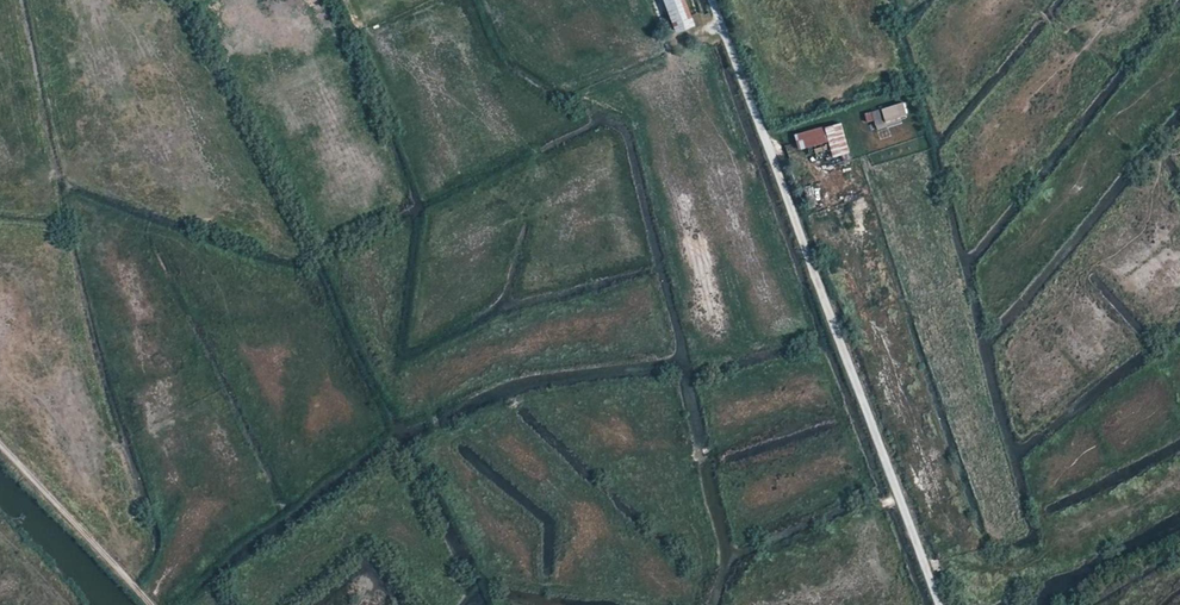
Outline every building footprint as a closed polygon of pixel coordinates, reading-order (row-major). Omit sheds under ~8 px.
[(677,32),(695,26),(685,0),(665,0),(677,32)] [(882,110),(885,121),(906,115),(903,105),(882,110)] [(840,123),(795,135),(800,149),(829,142),(833,156),(848,152),(840,123)]
